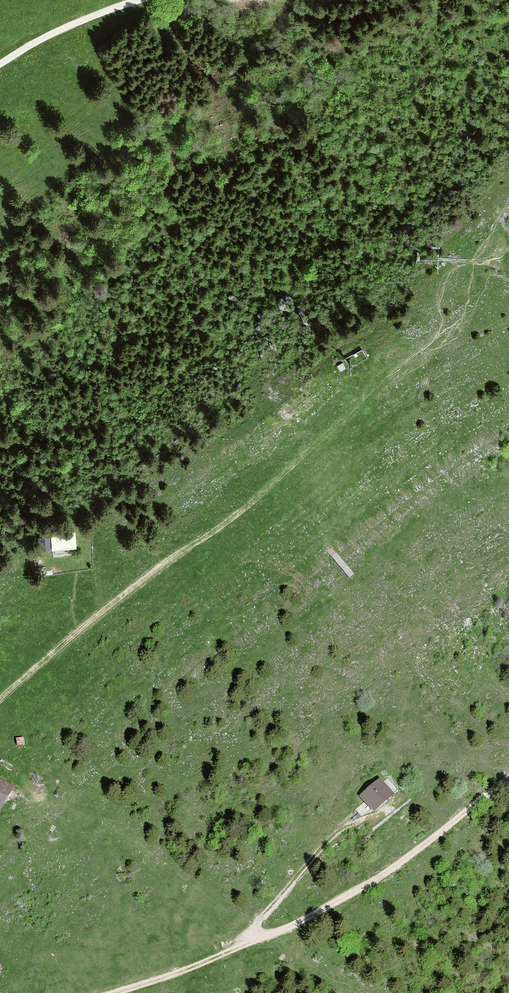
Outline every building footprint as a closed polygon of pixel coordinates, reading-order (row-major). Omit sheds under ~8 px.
[(342,364),(337,368),(340,373),(346,369),(342,364)] [(76,530),(52,531),(53,550),(77,549),(76,530)] [(51,536),(39,536),(40,550),(51,550),(51,536)] [(0,780),(0,813),(3,814),(16,788),(0,780)] [(381,780),(359,798),(375,816),(397,798),(381,780)]
